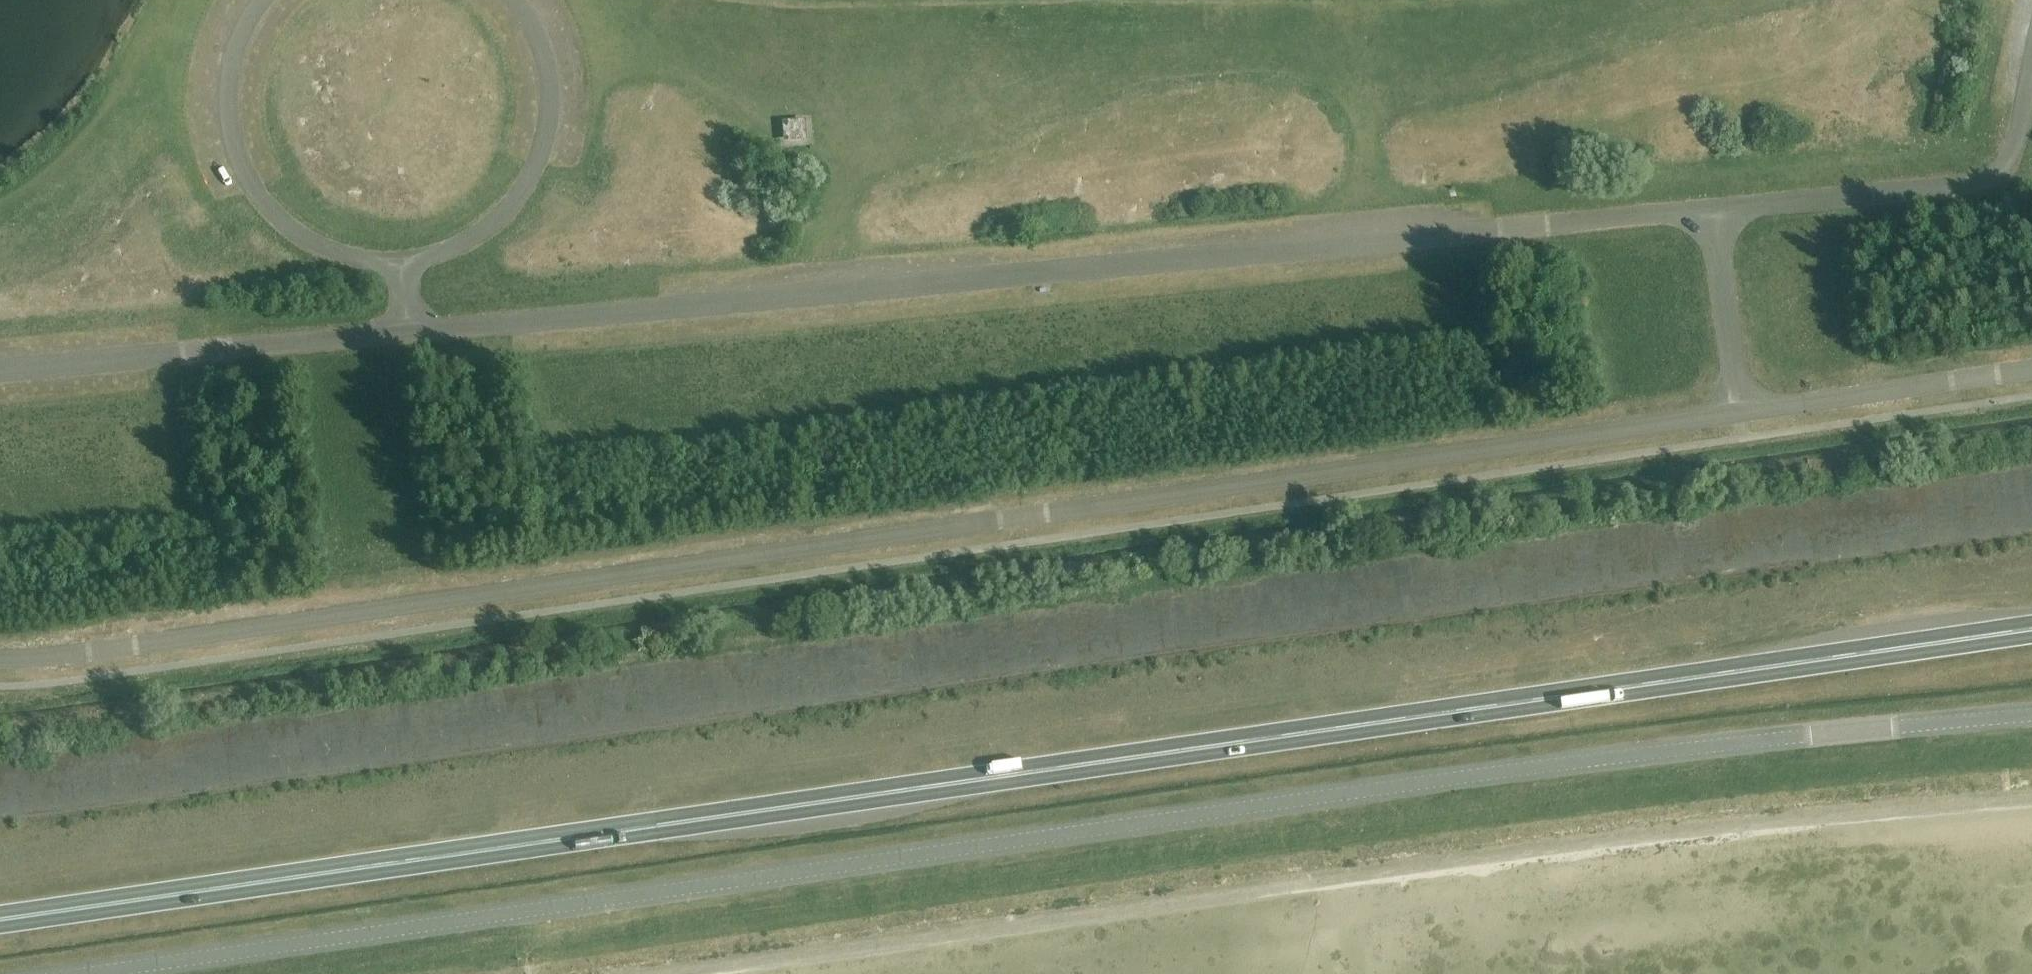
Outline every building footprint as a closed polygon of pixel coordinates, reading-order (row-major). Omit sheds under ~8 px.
[(782,120),(784,141),(808,139),(806,118),(782,120)]
